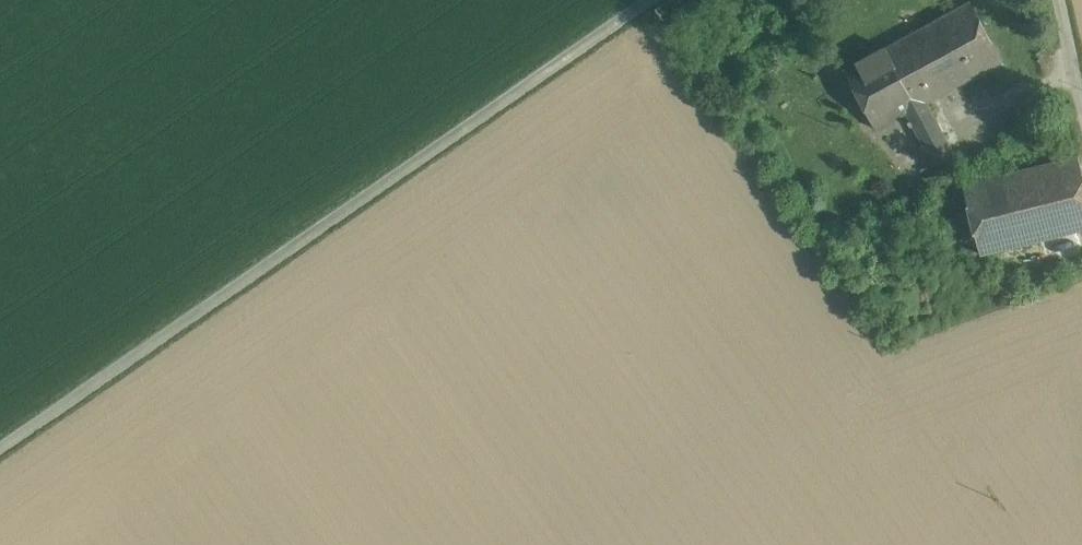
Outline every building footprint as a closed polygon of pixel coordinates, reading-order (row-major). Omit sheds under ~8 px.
[(906,33),(938,90),(999,56),(967,0),(965,0),(906,33)] [(906,33),(845,68),(877,125),(904,110),(922,99),(924,98),(938,90),(906,33)] [(952,148),(924,98),(922,99),(904,110),(932,160),(952,148)] [(960,183),(969,217),(977,250),(1081,224),(1081,190),(1073,154),(960,183)] [(969,217),(956,220),(963,254),(977,250),(969,217)]
